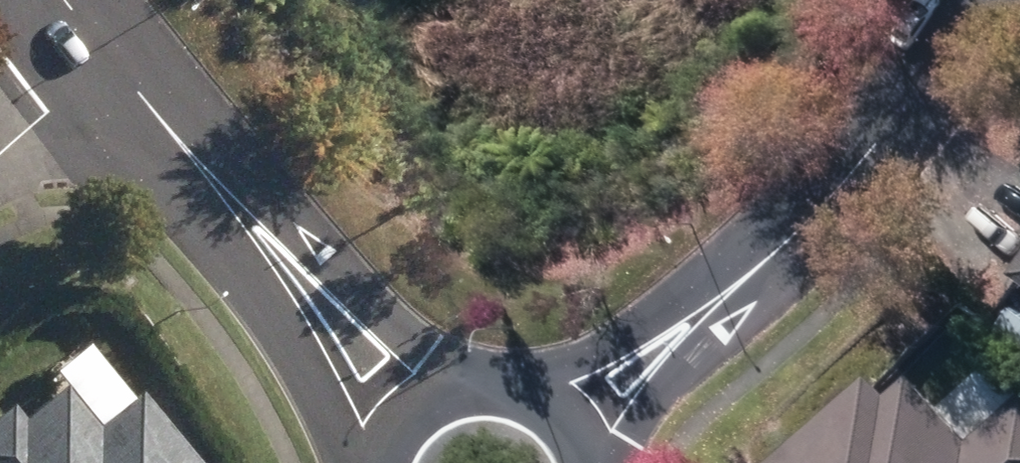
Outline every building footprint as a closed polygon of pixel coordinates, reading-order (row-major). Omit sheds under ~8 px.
[(1019,281),(1019,254),(1007,272),(1019,281)] [(966,440),(906,374),(884,394),(864,372),(763,462),(1019,462),(1019,391),(966,440)] [(140,397),(101,428),(69,389),(28,423),(15,408),(0,420),(0,462),(195,462),(140,397)]
